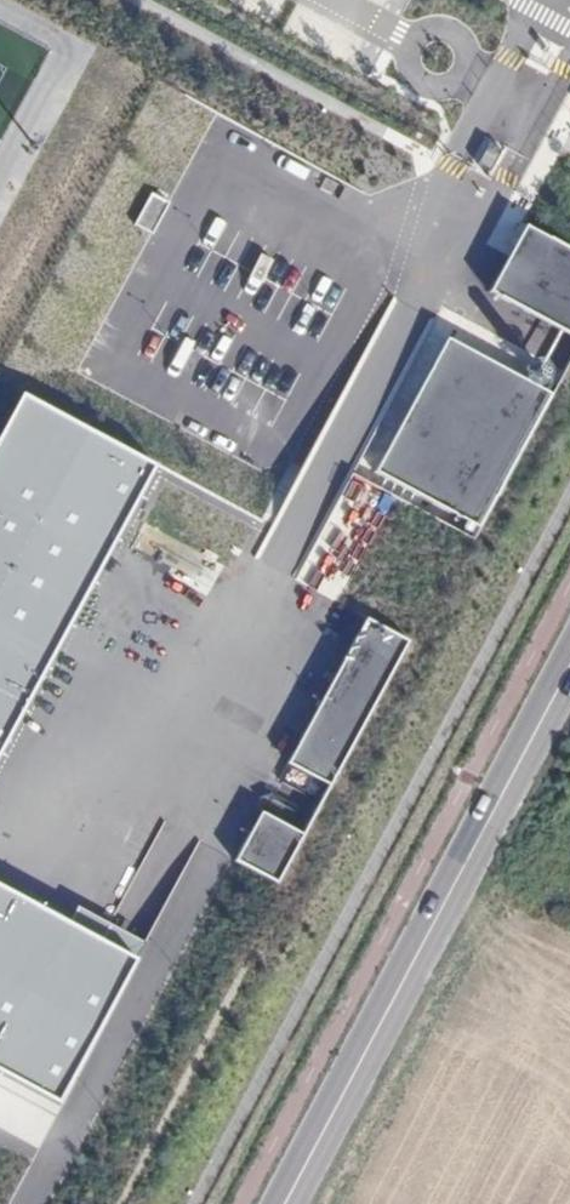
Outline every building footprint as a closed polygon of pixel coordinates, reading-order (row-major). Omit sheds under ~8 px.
[(167,203),(151,195),(136,224),(152,232),(167,203)] [(490,294),(569,335),(569,248),(526,225),(490,294)] [(447,339),(378,472),(482,526),(551,392),(447,339)] [(0,437),(0,750),(151,469),(20,399),(0,437)] [(288,764),(328,785),(403,644),(362,623),(288,764)] [(303,834),(262,814),(237,861),(278,882),(303,834)] [(78,902),(97,909),(105,888),(86,880),(78,902)] [(58,1100),(134,957),(0,886),(0,1069),(58,1100)]
